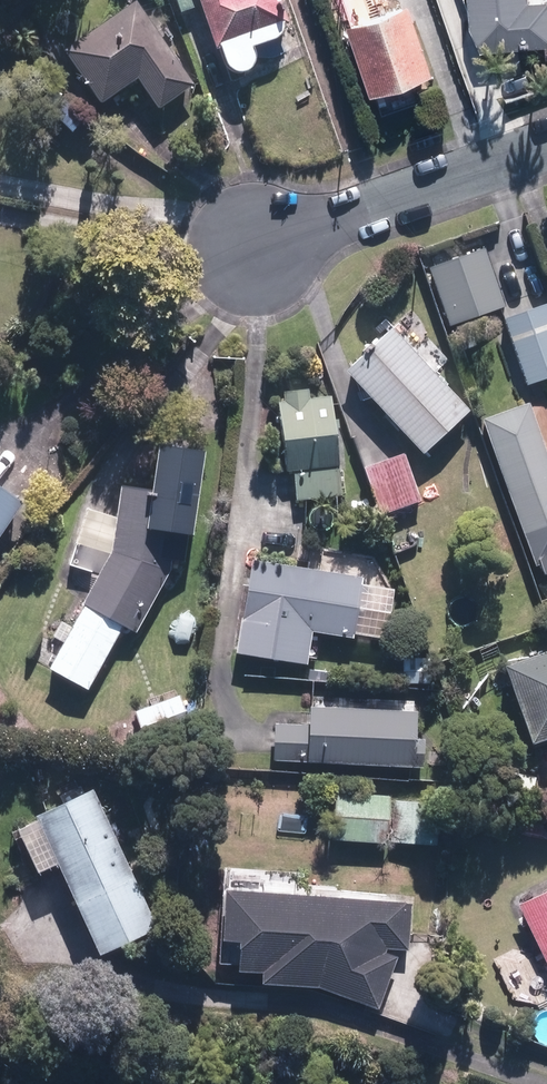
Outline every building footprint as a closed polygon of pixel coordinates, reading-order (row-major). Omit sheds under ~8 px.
[(178,14),(198,7),(212,50),(283,28),(274,0),(173,0),(178,14)] [(345,29),(365,94),(425,75),(404,10),(363,23),(360,15),(383,7),(381,0),(340,0),(349,27),(345,29)] [(525,0),(471,0),(475,54),(546,49),(546,8),(526,10),(525,0)] [(134,6),(64,55),(100,105),(135,80),(156,110),(191,86),(134,6)] [(433,268),(452,324),(504,307),(485,250),(433,268)] [(503,321),(522,383),(546,376),(546,307),(503,321)] [(388,330),(343,372),(418,452),(463,410),(388,330)] [(340,495),(329,398),(306,401),(305,390),(282,392),(284,403),(276,404),(284,471),(291,470),(295,500),(340,495)] [(480,421),(532,565),(536,563),(540,572),(546,569),(546,466),(525,405),(480,421)] [(119,624),(132,631),(167,569),(168,559),(183,561),(197,450),(151,445),(145,490),(117,487),(110,548),(79,602),(83,604),(47,668),(82,688),(119,624)] [(416,499),(400,454),(363,468),(378,512),(416,499)] [(18,503),(0,491),(0,530),(18,503)] [(359,582),(249,562),(232,651),(302,664),(308,629),(348,636),(359,582)] [(499,667),(525,741),(546,733),(546,650),(499,667)] [(401,659),(401,683),(427,683),(427,659),(401,659)] [(177,695),(132,712),(141,735),(185,718),(177,695)] [(274,725),(272,758),(420,766),(422,740),(411,739),(412,711),(306,705),(305,726),(274,725)] [(72,904),(94,952),(151,926),(91,791),(33,816),(35,820),(16,829),(34,870),(54,862),(72,904)] [(334,792),(331,839),(389,843),(392,795),(334,792)] [(440,803),(394,800),(392,842),(438,845),(440,803)] [(412,904),(227,889),(222,940),(241,942),(239,971),(264,972),(263,984),(319,987),(381,1010),(388,987),(399,958),(386,954),(388,949),(409,950),(412,904)] [(516,905),(546,969),(546,890),(516,905)]
